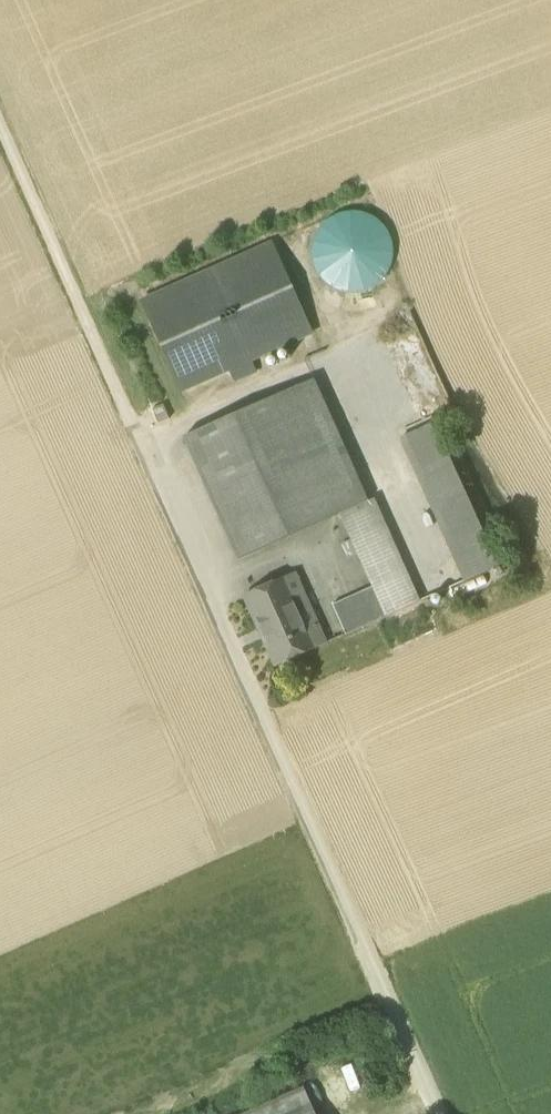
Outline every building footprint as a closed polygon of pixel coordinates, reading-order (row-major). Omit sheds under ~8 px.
[(390,268),(393,252),(390,236),(381,223),(368,215),(352,212),(336,215),(323,224),(314,237),(312,253),(315,268),(324,282),(337,290),(353,293),(368,290),(381,281),(390,268)] [(272,245),(142,302),(182,391),(311,333),(272,245)] [(286,349),(262,360),(268,372),(292,361),(286,349)] [(285,393),(184,438),(238,560),(339,514),(285,393)] [(163,405),(152,410),(158,424),(169,419),(163,405)] [(434,413),(394,430),(462,582),(502,565),(434,413)] [(374,505),(341,519),(372,588),(385,617),(418,603),(374,505)] [(284,578),(244,596),(276,666),(315,649),(284,578)] [(372,588),(332,605),(345,635),(385,617),(372,588)] [(250,1113),(313,1113),(303,1091),(250,1113)]
